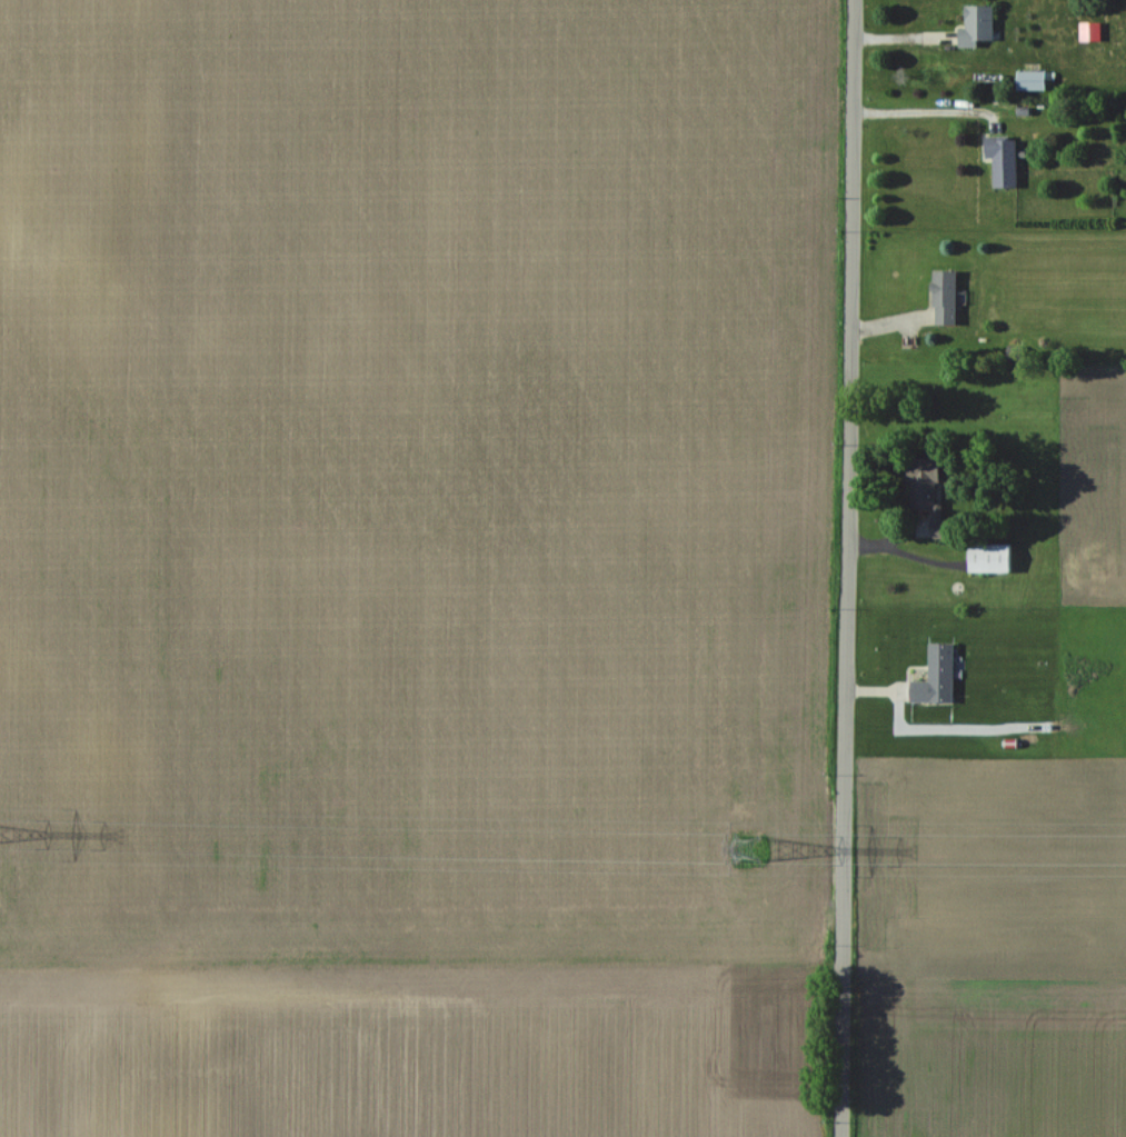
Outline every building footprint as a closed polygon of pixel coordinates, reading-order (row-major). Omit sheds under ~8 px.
[(991,7),(962,7),(962,29),(955,29),(955,48),(976,48),(976,42),(991,42),(991,7)] [(1043,90),(1043,70),(1014,70),(1014,90),(1043,90)] [(991,187),(1014,187),(1014,136),(981,136),(982,159),(991,159),(991,187)] [(953,270),(930,270),(930,324),(954,324),(953,270)] [(941,501),(936,501),(936,458),(905,458),(905,510),(928,510),(928,537),(941,537),(941,501)] [(965,573),(1007,573),(1007,544),(965,544),(965,573)] [(951,703),(951,644),(926,643),(926,682),(907,681),(907,703),(951,703)]
